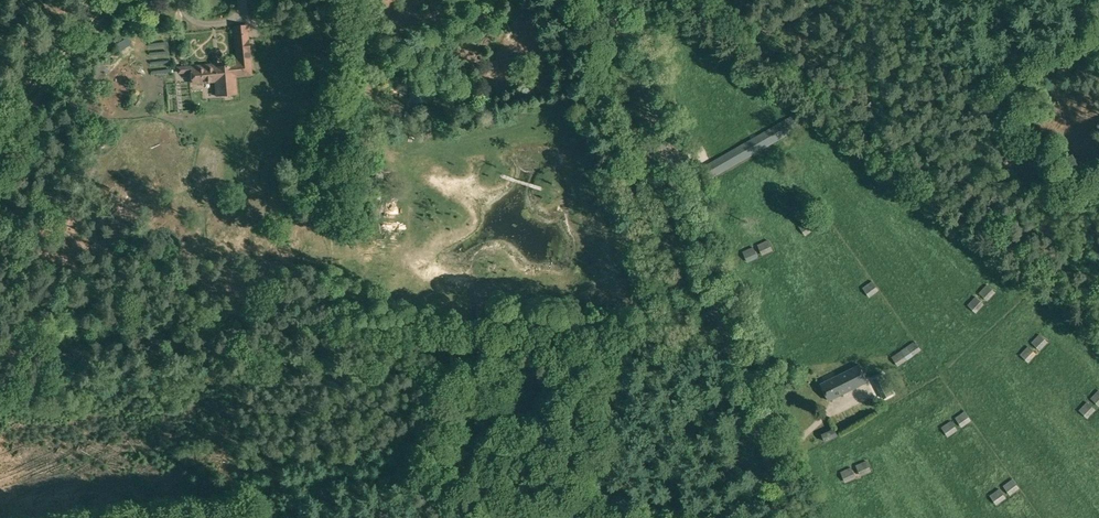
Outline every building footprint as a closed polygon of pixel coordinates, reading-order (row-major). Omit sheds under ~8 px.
[(250,30),(249,25),(246,25),(234,26),(235,27),(234,27),(237,61),(220,63),(220,59),(214,59),(214,63),(192,65),(193,82),(215,80),(217,94),(236,93),(234,74),(251,73),(247,30),(250,30)] [(109,70),(100,62),(92,72),(98,77),(103,71),(106,73),(109,70)] [(711,177),(810,120),(801,109),(705,164),(711,177)] [(812,216),(819,225),(828,218),(822,210),(812,216)] [(815,228),(808,218),(798,225),(805,235),(815,228)] [(762,255),(773,250),(768,239),(757,243),(762,255)] [(747,261),(758,257),(753,246),(742,251),(747,261)] [(872,280),(862,287),(869,296),(879,289),(872,280)] [(979,292),(987,300),(996,292),(987,283),(979,292)] [(984,304),(975,295),(967,304),(976,312),(984,304)] [(1031,341),(1040,350),(1048,341),(1039,333),(1031,341)] [(915,340),(891,356),(898,365),(921,349),(915,340)] [(1037,353),(1028,345),(1019,353),(1028,362),(1037,353)] [(829,399),(867,381),(858,364),(821,383),(829,399)] [(1098,388),(1090,397),(1098,405),(1098,389),(1098,388)] [(1096,409),(1087,401),(1079,409),(1087,417),(1096,409)] [(965,410),(955,417),(962,427),(972,420),(965,410)] [(948,436),(958,429),(951,420),(941,426),(948,436)] [(825,441),(838,436),(834,427),(821,433),(825,441)] [(855,464),(860,475),(871,470),(866,459),(855,464)] [(856,477),(851,466),(840,471),(845,482),(856,477)] [(1003,485),(1010,495),(1019,488),(1012,478),(1003,485)] [(1006,497),(999,487),(989,494),(996,504),(1006,497)]
